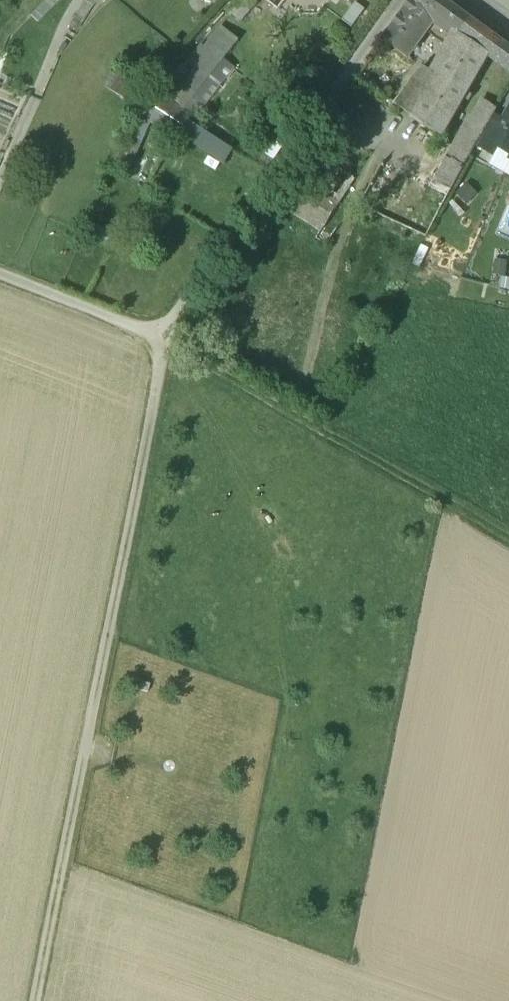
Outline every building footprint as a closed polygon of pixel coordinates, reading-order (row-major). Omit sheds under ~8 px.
[(277,10),(285,0),(264,0),(277,10)] [(452,28),(459,32),(459,33),(460,34),(470,18),(445,0),(412,0),(385,38),(400,49),(411,57),(434,25),(448,35),(452,28)] [(367,10),(356,2),(342,22),(353,30),(367,10)] [(470,18),(460,34),(489,55),(508,69),(508,46),(470,18)] [(468,91),(475,80),(489,55),(460,34),(459,33),(452,30),(449,36),(430,71),(422,65),(394,102),(408,113),(428,127),(443,138),(458,110),(463,113),(473,95),(468,91)] [(225,31),(208,52),(200,46),(162,94),(182,110),(237,40),(225,31)] [(247,48),(237,40),(182,110),(162,94),(156,100),(160,103),(188,123),(247,48)] [(117,97),(139,107),(145,92),(123,83),(117,97)] [(156,100),(145,92),(139,107),(155,114),(160,103),(156,100)] [(476,145),(493,116),(496,112),(491,103),(481,97),(470,116),(468,115),(429,187),(449,195),(476,145)] [(188,123),(160,103),(155,114),(152,123),(179,135),(221,164),(230,152),(188,123)] [(155,114),(139,107),(123,144),(140,151),(152,123),(155,114)] [(491,144),(497,147),(508,153),(508,112),(504,121),(491,144)] [(493,116),(476,145),(493,154),(497,147),(491,144),(504,121),(493,116)] [(271,196),(320,231),(331,216),(357,180),(335,163),(321,183),(295,164),(271,196)] [(343,224),(331,216),(320,231),(311,244),(323,252),(343,224)]
